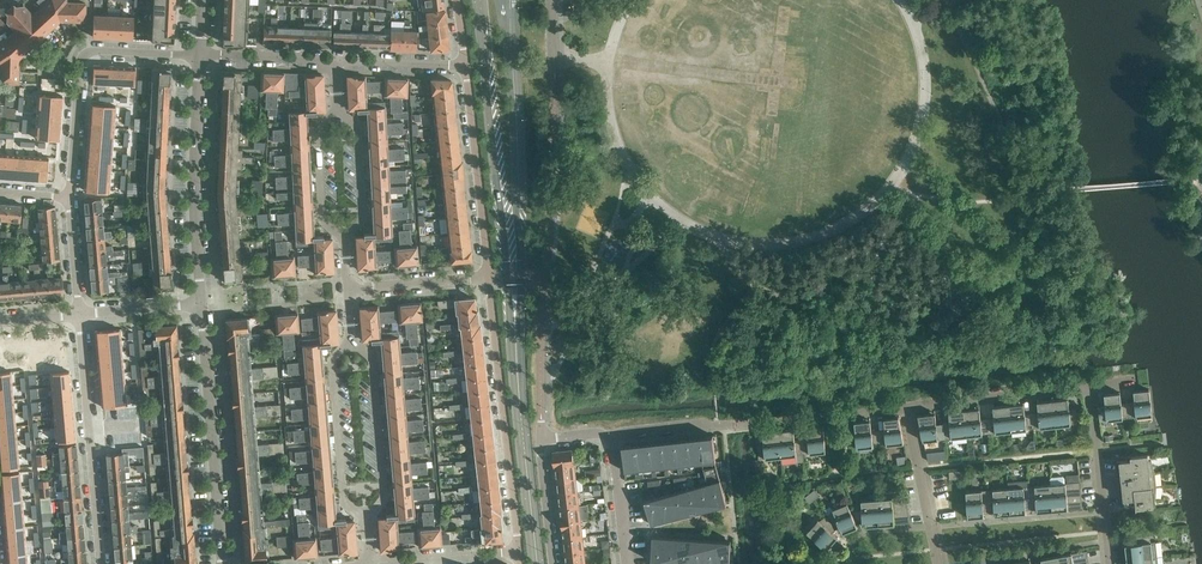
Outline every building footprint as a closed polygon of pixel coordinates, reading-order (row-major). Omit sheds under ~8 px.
[(58,22),(60,20),(65,20),(66,2),(66,0),(38,0),(37,1),(42,5),(58,22)] [(175,14),(176,1),(160,0),(151,0),(150,12),(175,14)] [(443,0),(418,0),(419,9),(444,6),(443,0)] [(66,2),(65,20),(75,21),(76,2),(66,2)] [(76,2),(75,21),(85,21),(86,3),(76,2)] [(249,4),(224,3),(224,16),(249,17),(249,4)] [(10,8),(40,39),(48,31),(32,14),(25,6),(16,6),(14,4),(10,8)] [(32,14),(48,31),(58,22),(42,5),(32,14)] [(16,30),(31,47),(40,39),(10,8),(7,11),(8,13),(8,22),(16,30)] [(317,28),(316,45),(330,46),(331,23),(323,23),(323,9),(318,9),(318,18),(317,28)] [(418,21),(418,26),(446,23),(445,10),(427,12),(427,20),(418,21)] [(175,14),(150,12),(149,25),(174,27),(175,14)] [(107,15),(94,14),(93,36),(106,37),(107,15)] [(106,37),(119,38),(120,15),(107,15),(106,37)] [(133,38),(134,16),(120,15),(119,38),(133,38)] [(249,17),(224,16),(223,29),(248,30),(249,17)] [(428,29),(429,37),(429,38),(448,36),(446,23),(418,26),(419,30),(428,29)] [(303,45),(304,28),(304,25),(298,24),(297,27),(291,27),(290,44),(303,45)] [(145,39),(174,40),(174,27),(149,25),(149,32),(146,31),(145,39)] [(333,46),(345,46),(346,25),(340,25),(340,32),(334,31),(333,46)] [(345,46),(356,47),(357,32),(351,32),(351,25),(346,25),(345,46)] [(356,47),(368,47),(368,33),(368,26),(363,25),(363,33),(357,32),(356,47)] [(263,43),(277,44),(277,27),(264,26),(263,43)] [(368,33),(368,47),(378,48),(379,26),(374,26),(374,33),(368,33)] [(379,26),(378,48),(390,48),(390,34),(384,33),(384,26),(379,26)] [(277,44),(290,44),(291,27),(277,27),(277,44)] [(303,45),(316,45),(317,28),(304,28),(303,45)] [(248,30),(223,29),(223,42),(251,44),(252,36),(248,36),(248,30)] [(19,58),(31,47),(16,30),(6,39),(1,35),(0,36),(0,38),(19,58)] [(390,48),(403,49),(404,30),(391,30),(390,48)] [(404,30),(403,49),(416,49),(417,31),(404,30)] [(429,38),(429,37),(419,38),(419,43),(430,42),(431,50),(449,49),(448,36),(429,38)] [(1,63),(19,63),(19,58),(0,38),(0,63),(1,63)] [(19,73),(19,63),(1,63),(1,68),(0,67),(0,72),(19,73)] [(94,64),(93,83),(107,84),(107,65),(94,64)] [(107,65),(107,84),(120,85),(121,66),(107,65)] [(121,66),(120,85),(134,85),(135,66),(121,66)] [(153,67),(151,87),(169,88),(170,83),(172,83),(173,68),(153,67)] [(223,85),(223,90),(240,91),(241,71),(221,70),(221,85),(223,85)] [(0,72),(0,82),(19,83),(19,73),(0,72)] [(268,106),(270,107),(271,107),(273,72),(262,72),(261,90),(267,90),(266,106),(268,106)] [(273,72),(271,107),(277,107),(278,91),(283,91),(284,73),(273,72)] [(292,83),(292,85),(306,85),(305,74),(286,73),(286,83),(292,83)] [(292,85),(292,90),(324,89),(323,74),(305,74),(306,85),(292,85)] [(347,75),(348,88),(382,86),(383,81),(365,82),(365,76),(347,75)] [(56,88),(56,77),(43,76),(43,87),(56,88)] [(396,96),(397,78),(385,77),(385,95),(390,96),(391,113),(393,112),(397,112),(396,96)] [(408,78),(397,78),(396,96),(397,112),(402,112),(402,111),(401,96),(407,97),(408,78)] [(431,79),(433,97),(453,95),(452,88),(454,87),(453,83),(451,82),(451,80),(431,79)] [(348,88),(348,98),(366,97),(366,92),(382,91),(382,86),(348,88)] [(151,87),(150,106),(168,107),(169,98),(171,99),(171,96),(171,93),(169,92),(169,88),(151,87)] [(305,95),(306,100),(324,99),(324,89),(292,90),(286,90),(285,96),(289,96),(305,95)] [(222,101),(222,109),(239,110),(240,91),(223,90),(222,95),(221,94),(220,97),(220,100),(222,101)] [(39,93),(38,104),(62,106),(63,95),(39,93)] [(6,94),(6,104),(14,105),(15,95),(6,94)] [(433,97),(435,112),(455,110),(454,109),(456,107),(455,103),(454,102),(453,95),(433,97)] [(366,97),(348,98),(349,109),(357,108),(357,111),(362,111),(362,108),(385,106),(385,101),(367,102),(366,97)] [(306,105),(288,106),(288,107),(288,112),(312,110),(312,113),(316,113),(316,111),(325,110),(324,99),(306,100),(306,105)] [(91,103),(90,114),(115,116),(116,105),(91,103)] [(38,104),(37,115),(62,117),(62,106),(38,104)] [(150,106),(149,125),(167,126),(168,121),(170,122),(170,119),(170,116),(168,116),(168,107),(150,106)] [(277,114),(277,107),(271,107),(270,107),(268,106),(268,114),(270,114),(277,114)] [(386,118),(385,106),(362,108),(362,111),(367,111),(367,119),(386,118)] [(221,123),(221,128),(239,129),(239,110),(222,109),(221,117),(219,117),(219,120),(219,123),(221,123)] [(288,112),(289,124),(307,122),(307,113),(312,113),(312,110),(288,112)] [(435,112),(436,127),(456,125),(455,118),(457,116),(456,113),(455,112),(455,110),(435,112)] [(90,114),(89,125),(114,127),(115,116),(90,114)] [(37,115),(36,126),(61,128),(62,117),(37,115)] [(367,119),(368,130),(403,127),(403,122),(386,123),(386,118),(367,119)] [(6,130),(18,131),(19,121),(7,121),(6,130)] [(273,129),(273,135),(308,133),(307,122),(289,124),(289,128),(273,129)] [(89,125),(88,136),(113,137),(114,127),(89,125)] [(149,125),(148,144),(166,145),(167,137),(169,137),(169,134),(169,131),(167,131),(167,126),(149,125)] [(436,127),(438,141),(458,139),(458,137),(459,136),(459,132),(457,131),(456,125),(436,127)] [(36,126),(36,137),(60,139),(61,128),(36,126)] [(403,127),(368,130),(369,142),(387,141),(387,134),(403,133),(403,127)] [(220,139),(220,146),(238,148),(239,129),(221,128),(220,133),(219,133),(218,136),(218,139),(220,139)] [(290,139),(291,145),(309,144),(308,133),(273,135),(273,140),(290,139)] [(88,136),(87,146),(112,148),(113,137),(88,136)] [(438,141),(439,156),(459,154),(459,147),(460,146),(460,142),(458,141),(458,139),(438,141)] [(387,141),(369,142),(369,155),(405,153),(404,148),(388,149),(387,141)] [(87,146),(87,157),(111,159),(112,148),(87,146)] [(220,146),(219,153),(242,154),(242,148),(238,148),(220,146)] [(274,155),(274,161),(309,159),(309,148),(291,149),(291,154),(274,155)] [(148,150),(147,170),(165,171),(165,162),(167,162),(167,160),(167,156),(166,156),(166,151),(148,150)] [(5,153),(3,178),(14,179),(16,154),(5,153)] [(219,159),(218,167),(237,167),(241,167),(242,160),(252,161),(252,160),(252,155),(242,154),(219,153),(219,154),(218,154),(217,157),(217,159),(219,159)] [(369,155),(370,166),(388,165),(388,160),(409,159),(408,153),(405,153),(369,155)] [(16,154),(14,179),(25,180),(27,155),(16,154)] [(439,156),(441,171),(461,169),(461,167),(463,167),(462,160),(460,160),(459,154),(439,156)] [(27,155),(25,180),(36,181),(38,155),(27,155)] [(38,155),(36,181),(47,181),(49,156),(38,155)] [(87,157),(86,168),(111,170),(111,159),(87,157)] [(291,165),(292,171),(310,170),(309,159),(274,161),(269,161),(269,167),(291,165)] [(370,166),(370,177),(406,176),(405,170),(389,170),(388,165),(370,166)] [(218,180),(218,184),(236,185),(237,167),(218,167),(218,174),(217,174),(216,177),(216,180),(218,180)] [(86,168),(85,179),(110,180),(111,170),(86,168)] [(147,170),(146,190),(164,190),(164,185),(166,185),(167,182),(166,179),(165,179),(165,171),(147,170)] [(270,182),(270,183),(311,180),(310,170),(292,171),(292,176),(265,177),(266,183),(270,182)] [(442,176),(443,188),(463,186),(462,180),(464,179),(463,173),(462,173),(461,172),(441,174),(431,175),(431,177),(442,176)] [(370,177),(371,188),(390,187),(389,182),(406,181),(406,176),(370,177)] [(85,179),(84,190),(109,191),(110,180),(85,179)] [(293,187),(293,192),(311,191),(311,180),(270,183),(270,185),(276,185),(276,188),(293,187)] [(218,195),(218,204),(236,203),(235,193),(236,185),(218,184),(218,189),(217,189),(216,192),(216,195),(218,195)] [(390,187),(371,188),(372,199),(372,201),(390,200),(390,198),(390,193),(410,192),(410,185),(390,187)] [(443,188),(445,203),(465,201),(465,199),(466,198),(466,194),(464,192),(463,186),(443,188)] [(146,190),(148,210),(166,209),(165,200),(167,200),(167,197),(166,194),(164,195),(164,190),(146,190)] [(293,198),(294,203),(312,202),(311,191),(293,192),(276,193),(271,193),(272,199),(293,198)] [(84,199),(85,213),(102,211),(101,198),(84,199)] [(23,201),(0,200),(0,219),(23,220),(23,201)] [(372,201),(372,214),(408,212),(407,206),(391,207),(390,202),(390,200),(372,201)] [(445,203),(446,218),(466,215),(466,209),(467,207),(467,204),(465,202),(465,201),(445,203)] [(220,219),(220,223),(238,222),(236,203),(218,204),(219,213),(217,213),(217,216),(218,219),(220,219)] [(57,204),(39,206),(43,259),(62,258),(57,204)] [(271,219),(273,219),(278,219),(313,217),(312,206),(294,207),(294,212),(270,214),(271,219)] [(149,220),(149,229),(167,228),(167,223),(169,223),(169,220),(168,217),(166,217),(166,209),(148,210),(149,220)] [(85,213),(86,226),(103,224),(102,211),(85,213)] [(372,214),(373,224),(392,223),(391,218),(399,218),(408,218),(412,217),(412,211),(408,212),(372,214)] [(446,218),(448,232),(468,230),(468,229),(469,227),(469,223),(467,222),(466,215),(446,218)] [(295,224),(295,229),(313,228),(313,217),(278,219),(273,219),(273,225),(295,224)] [(221,234),(221,242),(239,241),(238,222),(220,223),(220,228),(219,228),(218,231),(219,234),(221,234)] [(413,222),(403,223),(404,230),(410,230),(413,230),(413,222)] [(356,237),(392,235),(392,223),(373,224),(373,233),(364,233),(364,236),(356,237)] [(86,226),(87,239),(104,238),(111,237),(111,231),(104,232),(103,224),(86,226)] [(119,237),(120,237),(127,236),(126,228),(118,228),(119,237)] [(149,229),(151,248),(169,247),(168,238),(170,238),(170,235),(169,233),(167,233),(167,228),(149,229)] [(295,229),(296,241),(319,239),(318,236),(314,236),(313,228),(295,229)] [(404,230),(399,231),(400,247),(395,248),(396,266),(407,265),(404,230)] [(411,246),(410,230),(404,230),(407,265),(418,264),(417,246),(411,246)] [(448,232),(450,247),(470,244),(469,238),(470,237),(470,233),(468,231),(468,230),(448,232)] [(314,249),(332,248),(332,238),(324,238),(324,235),(318,236),(319,239),(296,241),(296,245),(314,244),(314,249)] [(356,237),(356,247),(375,246),(375,241),(387,241),(387,245),(392,245),(392,240),(392,235),(356,237)] [(87,239),(88,253),(105,251),(113,250),(112,245),(105,246),(104,238),(87,239)] [(287,240),(283,241),(281,241),(284,276),(295,275),(294,257),(288,257),(287,240)] [(223,257),(223,262),(241,260),(239,241),(221,242),(222,251),(220,251),(220,254),(221,257),(223,257)] [(271,258),(273,277),(284,276),(281,241),(275,241),(277,258),(271,258)] [(470,244),(450,247),(451,262),(471,259),(471,258),(473,256),(472,252),(470,251),(470,244)] [(356,247),(357,258),(392,256),(392,250),(392,245),(387,245),(388,251),(375,251),(375,246),(356,247)] [(151,248),(152,268),(170,266),(170,262),(171,261),(172,258),(171,256),(169,256),(169,247),(151,248)] [(296,256),(296,261),(333,259),(332,248),(314,249),(314,254),(296,256)] [(88,253),(89,266),(106,264),(106,257),(113,256),(113,255),(122,254),(121,250),(105,251),(88,253)] [(392,256),(357,258),(358,269),(376,268),(376,262),(392,261),(392,256)] [(333,259),(296,261),(296,267),(302,267),(315,266),(316,273),(314,273),(334,272),(333,259)] [(241,260),(223,262),(223,266),(221,266),(222,281),(242,279),(241,260)] [(89,266),(91,279),(100,278),(108,278),(107,272),(106,264),(89,266)] [(170,266),(152,268),(154,287),(174,286),(172,271),(170,271),(170,266)] [(65,293),(63,276),(0,281),(0,298),(65,293)] [(117,277),(115,277),(115,281),(118,281),(118,290),(127,289),(127,276),(117,277)] [(100,278),(91,279),(92,292),(109,291),(108,284),(108,278),(100,278)] [(456,312),(458,312),(476,310),(476,308),(475,308),(474,298),(438,301),(439,307),(456,305),(456,312)] [(420,303),(409,304),(413,338),(418,338),(416,321),(422,321),(420,303)] [(406,339),(409,338),(413,338),(409,304),(398,305),(400,323),(405,322),(406,339)] [(360,308),(361,319),(395,316),(395,310),(378,312),(378,306),(360,308)] [(301,318),(302,324),(337,321),(336,310),(317,311),(318,317),(301,318)] [(459,326),(461,326),(478,324),(478,319),(479,319),(479,311),(477,312),(477,310),(476,310),(458,312),(459,326)] [(297,313),(286,314),(290,357),(293,356),(293,349),(295,348),(294,332),(299,331),(297,313)] [(290,357),(286,314),(275,315),(277,333),(282,333),(285,357),(290,357)] [(361,319),(362,330),(379,329),(378,323),(392,322),(392,327),(398,326),(397,315),(395,316),(361,319)] [(227,337),(228,337),(251,335),(251,329),(250,329),(249,317),(225,319),(227,337)] [(319,328),(319,334),(338,332),(337,321),(302,324),(302,330),(319,328)] [(153,343),(177,342),(178,341),(177,324),(155,325),(156,337),(153,338),(153,343)] [(461,326),(463,339),(481,337),(480,324),(478,324),(461,326)] [(120,328),(95,330),(96,342),(121,340),(120,328)] [(371,342),(376,342),(376,339),(399,336),(398,331),(379,333),(379,329),(362,330),(363,340),(371,340),(371,342)] [(319,334),(320,338),(321,347),(331,346),(330,343),(339,342),(338,332),(319,334)] [(229,351),(230,356),(247,354),(246,340),(260,339),(275,338),(274,333),(259,334),(251,335),(228,337),(229,345),(227,346),(228,351),(229,351)] [(381,341),(381,350),(400,348),(399,336),(376,339),(376,342),(381,341)] [(463,339),(464,352),(483,351),(481,337),(463,339)] [(302,340),(303,357),(322,355),(321,347),(320,338),(302,340)] [(413,338),(409,338),(410,346),(413,345),(418,345),(418,340),(418,338),(413,338)] [(121,340),(96,342),(97,352),(122,350),(121,340)] [(159,348),(160,362),(178,360),(178,356),(179,356),(179,350),(177,350),(177,342),(153,343),(145,344),(139,344),(141,359),(146,359),(145,349),(159,348)] [(381,350),(382,360),(422,357),(422,351),(416,352),(416,351),(400,353),(400,348),(381,350)] [(122,350),(97,352),(98,363),(123,361),(122,350)] [(464,352),(466,366),(484,364),(483,351),(464,352)] [(231,366),(231,375),(277,371),(277,366),(262,367),(248,368),(247,354),(230,356),(230,361),(229,361),(229,366),(231,366)] [(282,369),(288,369),(322,365),(322,355),(303,357),(304,361),(282,363),(282,369)] [(382,360),(383,371),(401,370),(401,364),(423,362),(422,357),(382,360)] [(141,368),(142,382),(180,379),(179,371),(180,371),(180,365),(178,365),(178,360),(160,362),(161,376),(147,377),(147,367),(141,368)] [(123,361),(98,363),(99,374),(124,372),(123,361)] [(466,366),(467,379),(486,377),(484,364),(466,366)] [(305,373),(305,378),(323,376),(322,365),(288,369),(288,374),(305,373)] [(383,374),(384,385),(424,381),(423,370),(421,371),(422,376),(402,377),(402,372),(383,374)] [(0,372),(0,386),(10,385),(12,385),(11,371),(0,372)] [(70,371),(50,373),(51,382),(52,386),(71,385),(70,371)] [(232,389),(233,394),(250,393),(249,379),(263,378),(278,377),(277,371),(231,375),(232,384),(231,384),(231,389),(232,389)] [(124,372),(99,374),(100,385),(125,383),(124,372)] [(461,393),(468,392),(487,391),(486,377),(467,379),(468,390),(461,391),(461,393)] [(162,386),(163,400),(181,399),(181,394),(182,394),(182,388),(180,388),(180,379),(142,382),(143,398),(149,397),(148,387),(162,386)] [(290,393),(325,390),(324,379),(305,380),(306,386),(284,388),(285,393),(290,393)] [(384,385),(385,396),(404,394),(403,389),(425,387),(424,381),(384,385)] [(125,383),(100,385),(101,396),(125,393),(125,383)] [(0,386),(0,400),(11,399),(13,399),(12,385),(10,385),(0,386)] [(71,385),(52,386),(52,396),(53,400),(72,398),(71,385)] [(1135,401),(1128,402),(1130,417),(1137,416),(1137,417),(1153,415),(1150,389),(1139,390),(1139,393),(1134,394),(1135,401)] [(307,397),(307,402),(326,401),(325,390),(290,393),(290,399),(307,397)] [(468,392),(470,406),(489,404),(487,391),(468,392)] [(1130,417),(1128,402),(1122,403),(1120,392),(1110,393),(1110,396),(1105,397),(1106,405),(1099,405),(1101,421),(1107,420),(1123,418),(1130,417)] [(125,393),(101,396),(102,407),(126,404),(125,393)] [(234,404),(234,413),(280,410),(280,404),(266,405),(252,406),(250,393),(233,394),(233,399),(232,399),(232,405),(234,404)] [(385,396),(386,406),(421,403),(420,397),(404,399),(404,394),(385,396)] [(72,398),(53,400),(53,405),(54,410),(54,413),(73,412),(72,398)] [(0,400),(0,413),(12,412),(15,412),(13,399),(11,399),(0,400)] [(144,406),(145,420),(183,418),(182,409),(183,409),(183,403),(182,403),(181,399),(163,400),(164,414),(150,416),(150,405),(144,406)] [(1063,399),(1053,400),(1056,426),(1071,424),(1078,423),(1076,408),(1070,409),(1069,401),(1063,401),(1063,399)] [(1039,412),(1032,413),(1034,428),(1040,427),(1040,428),(1056,426),(1053,400),(1043,401),(1043,404),(1038,404),(1039,412)] [(291,409),(292,415),(326,412),(326,401),(307,402),(308,408),(291,409)] [(386,406),(387,417),(406,415),(405,410),(421,409),(421,403),(386,406)] [(470,406),(471,419),(490,417),(489,404),(470,406)] [(1019,404),(1009,405),(1012,431),(1027,429),(1034,428),(1032,413),(1025,413),(1024,406),(1019,406),(1019,404)] [(994,417),(988,418),(990,433),(996,432),(996,433),(1012,431),(1009,405),(998,406),(999,409),(994,409),(994,417)] [(975,409),(964,410),(967,436),(983,434),(990,433),(988,418),(981,419),(980,411),(975,411),(975,409)] [(236,427),(236,432),(254,431),(253,417),(267,416),(281,415),(280,410),(234,413),(235,422),(234,422),(234,428),(236,427)] [(950,422),(944,423),(945,438),(952,437),(952,438),(967,436),(964,410),(954,411),(955,414),(949,414),(950,422)] [(0,413),(0,427),(13,426),(16,426),(15,412),(12,412),(0,413)] [(73,412),(54,413),(55,420),(55,427),(74,426),(74,419),(73,412)] [(309,419),(309,424),(327,422),(326,412),(292,415),(292,420),(309,419)] [(945,438),(944,423),(937,423),(936,416),(931,416),(930,413),(918,415),(924,441),(939,439),(938,439),(945,438)] [(387,417),(388,428),(423,424),(423,420),(422,419),(406,420),(406,415),(387,417)] [(885,429),(878,430),(880,445),(887,444),(887,445),(904,443),(899,417),(889,418),(890,421),(884,421),(885,429)] [(165,424),(166,438),(184,436),(184,432),(185,432),(185,426),(183,426),(183,418),(145,420),(147,435),(152,435),(151,425),(165,424)] [(472,422),(473,435),(492,434),(491,420),(472,422)] [(880,445),(878,430),(872,431),(871,423),(866,424),(865,421),(855,422),(858,448),(874,446),(880,445)] [(293,430),(293,436),(328,433),(327,422),(309,424),(310,429),(293,430)] [(388,428),(389,439),(408,437),(407,431),(423,430),(423,424),(388,428)] [(808,438),(802,438),(804,454),(810,453),(826,452),(823,425),(813,426),(813,429),(808,430),(808,438)] [(0,427),(0,441),(15,440),(17,439),(16,426),(13,426),(0,427)] [(74,426),(55,427),(56,434),(56,441),(76,440),(74,426)] [(781,457),(782,464),(804,461),(804,454),(802,438),(795,439),(794,432),(789,432),(789,429),(779,430),(781,457)] [(766,458),(781,457),(779,430),(768,432),(769,434),(763,435),(764,443),(757,443),(759,459),(766,458)] [(237,443),(237,451),(284,448),(283,442),(269,443),(269,444),(255,445),(254,431),(236,432),(236,437),(235,437),(235,443),(237,443)] [(310,440),(311,445),(329,444),(328,433),(293,436),(294,442),(310,440)] [(473,435),(474,449),(494,447),(492,434),(473,435)] [(713,435),(700,436),(703,463),(703,467),(704,468),(717,465),(713,435)] [(147,444),(149,459),(186,456),(185,447),(186,447),(186,441),(185,442),(184,436),(166,438),(167,452),(153,453),(153,443),(147,444)] [(700,436),(687,438),(690,464),(703,463),(700,436)] [(390,449),(424,446),(430,446),(429,441),(424,441),(424,440),(408,442),(408,437),(389,439),(390,449)] [(687,438),(675,439),(677,466),(690,464),(687,438)] [(0,441),(0,455),(16,453),(18,453),(17,439),(15,440),(0,441)] [(675,439),(662,441),(665,467),(677,466),(675,439)] [(662,441),(649,442),(652,468),(665,467),(662,441)] [(649,442),(636,444),(639,468),(639,470),(652,468),(649,442)] [(53,453),(53,459),(77,457),(76,443),(59,445),(60,453),(53,453)] [(295,452),(295,458),(330,454),(329,444),(311,445),(311,450),(295,452)] [(639,470),(639,468),(636,444),(622,445),(625,471),(639,470)] [(390,449),(391,460),(409,458),(409,453),(425,451),(424,446),(390,449)] [(137,454),(138,457),(144,456),(143,447),(132,447),(133,454),(137,454)] [(474,449),(476,462),(495,460),(494,447),(474,449)] [(239,466),(239,470),(257,469),(256,455),(270,454),(284,453),(284,448),(237,451),(238,460),(237,460),(237,466),(239,466)] [(598,448),(591,448),(592,462),(600,461),(598,448)] [(553,452),(554,466),(575,463),(573,449),(553,452)] [(0,455),(0,465),(0,469),(17,467),(19,467),(18,453),(16,453),(0,455)] [(106,454),(107,467),(124,466),(123,453),(106,454)] [(312,461),(313,467),(331,465),(330,454),(295,458),(296,463),(312,461)] [(1116,461),(1118,476),(1154,472),(1151,460),(1149,461),(1148,454),(1132,456),(1132,455),(1131,455),(1131,456),(1127,457),(1128,460),(1116,461)] [(168,462),(169,476),(187,475),(187,470),(188,470),(188,464),(187,464),(186,456),(149,459),(150,474),(155,473),(154,463),(168,462)] [(61,463),(62,471),(79,470),(77,457),(53,459),(54,464),(61,463)] [(391,460),(392,471),(427,468),(426,461),(410,463),(409,458),(391,460)] [(476,462),(477,475),(497,473),(495,460),(476,462)] [(557,478),(557,480),(576,477),(575,463),(554,466),(555,466),(556,466),(556,472),(555,473),(556,478),(557,478)] [(21,475),(35,473),(34,464),(20,466),(21,475)] [(297,473),(297,479),(332,476),(331,465),(313,467),(313,472),(297,473)] [(708,483),(714,506),(715,507),(727,504),(717,465),(704,468),(704,471),(706,476),(707,483),(708,483)] [(107,467),(108,481),(125,479),(125,472),(129,471),(129,466),(124,466),(107,467)] [(392,471),(393,481),(411,480),(411,474),(427,473),(427,468),(392,471)] [(240,481),(241,490),(287,486),(286,481),(272,482),(258,483),(257,469),(239,470),(239,475),(238,475),(239,481),(240,481)] [(55,480),(56,485),(80,483),(79,470),(62,471),(62,479),(55,480)] [(949,471),(950,479),(965,478),(965,470),(949,471)] [(17,472),(1,473),(2,487),(19,486),(21,485),(20,471),(17,472)] [(1119,490),(1120,491),(1156,487),(1156,486),(1155,473),(1154,472),(1118,476),(1119,482),(1117,482),(1118,491),(1118,490),(1119,490)] [(477,475),(479,488),(498,487),(497,473),(477,475)] [(1067,475),(1068,483),(1080,482),(1079,474),(1067,475)] [(150,482),(152,497),(189,494),(188,486),(190,485),(189,480),(188,480),(187,475),(169,476),(171,490),(157,491),(156,481),(150,482)] [(314,483),(315,489),(333,487),(332,476),(297,479),(291,479),(292,490),(298,489),(297,484),(314,483)] [(1050,479),(1050,484),(1053,511),(1063,510),(1063,507),(1068,506),(1068,509),(1067,509),(1068,509),(1068,502),(1067,496),(1067,490),(1066,483),(1065,483),(1065,477),(1063,476),(1052,477),(1050,479)] [(558,488),(559,494),(578,491),(576,477),(557,480),(557,481),(556,482),(557,487),(558,488)] [(108,481),(110,494),(146,491),(146,485),(126,486),(125,479),(108,481)] [(1021,510),(1031,509),(1030,486),(1029,479),(1027,480),(1010,482),(1008,481),(1009,488),(1011,514),(1021,513),(1021,510)] [(393,484),(394,495),(429,492),(428,486),(412,488),(411,482),(393,484)] [(63,489),(64,498),(81,496),(80,483),(56,485),(56,490),(63,489)] [(708,483),(707,483),(695,486),(702,510),(715,507),(714,506),(708,483)] [(1050,484),(1030,486),(1031,509),(1042,509),(1042,511),(1053,511),(1050,484)] [(19,486),(2,487),(3,501),(20,499),(22,499),(21,485),(19,486)] [(48,486),(39,487),(40,496),(49,496),(48,486)] [(242,504),(242,509),(260,507),(259,493),(273,492),(273,493),(287,491),(287,486),(241,490),(241,498),(240,498),(241,504),(242,504)] [(695,486),(683,490),(690,514),(702,510),(695,486)] [(479,488),(480,502),(500,500),(498,487),(479,488)] [(1120,491),(1121,506),(1132,505),(1133,508),(1136,507),(1136,508),(1137,508),(1137,507),(1154,505),(1153,499),(1155,499),(1156,487),(1120,491)] [(1009,488),(988,489),(990,513),(1000,512),(1001,515),(1011,514),(1009,488)] [(299,503),(299,504),(334,501),(333,489),(315,491),(315,496),(293,498),(294,504),(299,503)] [(815,489),(810,493),(815,499),(820,495),(815,489)] [(990,513),(988,489),(966,491),(968,518),(979,517),(979,514),(990,513)] [(683,490),(670,493),(677,517),(690,514),(683,490)] [(110,494),(111,507),(127,506),(127,497),(131,497),(136,497),(147,496),(146,491),(110,494)] [(560,506),(560,508),(579,505),(578,491),(559,494),(559,500),(558,501),(559,505),(560,506)] [(394,495),(395,506),(413,504),(413,499),(429,497),(433,497),(433,492),(429,492),(394,495)] [(670,493),(658,496),(665,521),(677,517),(670,493)] [(815,499),(810,493),(805,497),(810,504),(815,499)] [(171,500),(172,514),(191,513),(190,509),(192,508),(191,503),(190,503),(189,494),(152,497),(153,512),(158,511),(158,501),(171,500)] [(64,498),(65,511),(82,510),(81,496),(64,498)] [(658,496),(645,500),(652,524),(665,521),(658,496)] [(61,509),(60,497),(53,497),(53,510),(61,509)] [(893,498),(877,499),(879,525),(890,524),(889,521),(894,521),(895,523),(894,523),(894,524),(895,524),(895,523),(894,517),(894,511),(893,504),(893,498)] [(20,499),(3,501),(4,514),(21,513),(23,513),(22,499),(20,499)] [(52,512),(50,499),(41,500),(42,513),(52,512)] [(879,525),(877,499),(862,500),(862,510),(854,511),(857,519),(863,519),(864,524),(869,523),(869,526),(879,525)] [(480,502),(481,515),(500,514),(501,513),(501,512),(500,500),(480,502)] [(316,507),(317,513),(335,511),(334,501),(299,504),(300,509),(316,507)] [(1068,502),(1068,509),(1069,509),(1083,508),(1082,501),(1068,502)] [(602,502),(597,503),(592,503),(593,511),(603,510),(602,502)] [(431,546),(427,503),(424,504),(424,511),(422,511),(423,528),(418,528),(419,547),(431,546)] [(433,503),(427,503),(431,546),(442,545),(440,527),(435,527),(433,503)] [(847,528),(848,531),(858,527),(848,503),(833,509),(834,510),(828,514),(838,528),(840,526),(842,530),(847,528)] [(413,504),(395,506),(396,514),(391,514),(391,518),(414,516),(413,504)] [(579,505),(560,508),(560,510),(560,511),(560,515),(561,516),(562,522),(581,519),(579,505)] [(112,520),(129,519),(149,517),(149,512),(128,514),(127,506),(111,507),(112,520)] [(243,527),(243,528),(264,527),(275,526),(290,525),(289,519),(261,521),(260,507),(242,509),(242,513),(241,513),(242,519),(243,519),(244,527),(243,527)] [(65,515),(66,524),(83,523),(82,510),(65,511),(58,512),(58,516),(65,515)] [(335,511),(317,513),(318,524),(341,522),(340,519),(336,519),(335,511)] [(21,513),(4,514),(5,528),(22,527),(25,526),(23,513),(21,513)] [(160,535),(172,534),(192,532),(191,524),(193,524),(192,518),(191,518),(191,513),(172,514),(174,528),(160,529),(159,520),(154,520),(155,536),(160,535)] [(306,557),(302,514),(297,515),(299,539),(293,540),(295,558),(306,557)] [(305,514),(302,514),(306,557),(317,556),(316,538),(310,538),(308,522),(306,522),(305,514)] [(378,518),(379,529),(397,527),(397,522),(415,520),(414,516),(391,518),(391,514),(386,515),(386,517),(378,518)] [(481,515),(482,528),(501,527),(501,526),(503,526),(502,518),(500,519),(500,514),(481,515)] [(837,529),(827,515),(820,520),(818,519),(808,531),(828,549),(835,541),(833,539),(836,535),(833,532),(837,529)] [(894,517),(895,523),(896,523),(896,524),(912,522),(910,516),(894,517)] [(112,520),(113,534),(130,532),(142,531),(141,525),(129,526),(129,519),(112,520)] [(336,528),(337,533),(355,531),(354,520),(346,521),(346,519),(340,519),(341,522),(318,524),(318,529),(336,528)] [(564,538),(583,536),(581,522),(562,524),(563,531),(562,532),(562,537),(564,538)] [(59,531),(59,538),(84,536),(83,523),(66,524),(67,531),(59,531)] [(22,527),(5,528),(7,542),(23,540),(26,540),(25,526),(22,527)] [(243,528),(244,545),(268,543),(268,537),(265,537),(264,527),(243,528)] [(379,529),(380,540),(415,536),(414,531),(398,533),(397,527),(379,529)] [(501,527),(482,528),(481,528),(482,535),(465,537),(465,543),(501,540),(500,529),(501,529),(501,527)] [(320,539),(321,545),(356,542),(355,531),(337,533),(337,538),(320,539)] [(113,534),(114,547),(131,545),(130,532),(113,534)] [(170,545),(170,551),(195,549),(193,532),(192,532),(172,534),(173,545),(170,545)] [(276,537),(277,547),(291,546),(291,535),(276,537)] [(1126,550),(1127,560),(1158,556),(1156,541),(1151,542),(1150,535),(1135,536),(1136,543),(1128,544),(1129,549),(1126,550)] [(68,543),(68,551),(85,549),(84,536),(59,538),(60,544),(68,543)] [(415,536),(380,540),(381,550),(399,549),(399,543),(415,542),(415,536)] [(565,546),(565,552),(584,550),(583,536),(564,538),(564,540),(563,541),(563,545),(565,546)] [(666,537),(653,536),(652,561),(665,562),(666,537)] [(679,537),(666,537),(665,562),(678,562),(679,537)] [(692,538),(679,537),(678,562),(691,563),(692,538)] [(705,539),(692,538),(691,563),(704,563),(705,539)] [(44,540),(44,539),(45,552),(52,552),(51,539),(49,539),(44,540)] [(601,548),(607,548),(606,539),(599,540),(600,548),(601,548)] [(718,539),(705,539),(704,563),(711,563),(717,563),(718,539)] [(730,540),(718,539),(717,563),(730,563),(731,540),(730,540)] [(23,540),(7,542),(8,555),(25,554),(27,554),(26,540),(23,540)] [(356,542),(321,545),(321,550),(338,549),(338,554),(357,552),(356,542)] [(268,543),(244,545),(245,562),(269,560),(267,560),(266,549),(269,548),(268,543)] [(114,547),(115,560),(132,558),(131,545),(114,547)] [(70,563),(86,562),(85,549),(68,551),(69,558),(61,559),(62,563),(65,563),(70,563)] [(170,551),(171,557),(174,556),(174,563),(196,563),(195,549),(170,551)] [(586,563),(584,550),(565,552),(566,559),(565,560),(565,563),(585,563),(586,563)] [(1073,554),(1072,554),(1073,560),(1088,557),(1088,550),(1073,553),(1073,554)] [(1057,556),(1058,563),(1074,563),(1073,560),(1072,554),(1072,553),(1071,553),(1071,554),(1072,554),(1072,556),(1067,557),(1067,554),(1057,556)] [(8,555),(9,563),(28,563),(27,554),(25,554),(8,555)] [(1036,562),(1037,563),(1058,563),(1057,556),(1047,558),(1047,560),(1036,562)]
